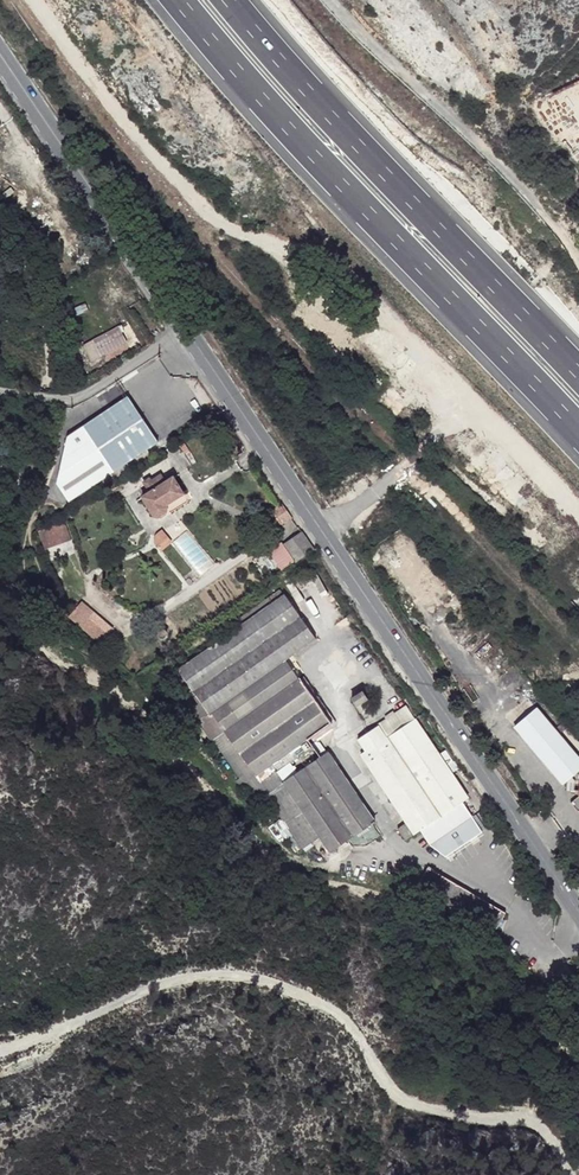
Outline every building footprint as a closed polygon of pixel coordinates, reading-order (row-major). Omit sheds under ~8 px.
[(92,361),(127,342),(118,326),(84,345),(92,361)] [(127,392),(81,421),(111,465),(156,436),(127,392)] [(111,465),(81,421),(66,431),(55,477),(66,494),(111,465)] [(153,490),(143,496),(156,519),(170,510),(166,505),(185,493),(175,476),(157,488),(153,490)] [(272,514),(265,519),(272,528),(278,524),(281,522),(282,523),(292,516),(283,502),(273,509),(275,512),(272,514)] [(66,519),(56,523),(58,529),(62,543),(73,539),(66,519)] [(39,528),(41,534),(58,529),(56,523),(39,528)] [(289,539),(284,543),(297,561),(314,549),(302,530),(289,539)] [(282,589),(240,618),(244,623),(286,594),(282,589)] [(244,623),(179,668),(210,711),(286,659),(317,638),(286,594),(244,623)] [(87,614),(79,624),(101,643),(110,632),(87,614)] [(121,617),(116,621),(125,633),(131,629),(121,617)] [(166,637),(168,634),(168,632),(168,629),(167,627),(164,625),(162,625),(159,625),(157,627),(155,629),(155,632),(155,634),(157,636),(159,638),(161,638),(164,638),(166,637)] [(210,711),(200,719),(216,736),(225,731),(299,678),(286,659),(210,711)] [(179,668),(166,676),(197,721),(200,719),(210,711),(179,668)] [(299,678),(225,731),(255,774),(302,742),(312,735),(307,727),(324,714),(299,678)] [(363,688),(351,697),(363,712),(374,705),(363,688)] [(406,704),(379,723),(387,735),(415,716),(406,704)] [(514,727),(524,738),(546,720),(536,708),(514,727)] [(324,714),(307,727),(312,735),(330,722),(324,714)] [(379,723),(359,737),(366,748),(361,752),(407,819),(415,832),(420,829),(462,801),(468,796),(415,716),(387,735),(379,723)] [(524,738),(562,784),(565,781),(568,778),(578,770),(578,758),(546,720),(524,738)] [(225,731),(216,736),(257,796),(264,791),(267,790),(262,782),(308,750),(302,742),(255,774),(225,731)] [(328,749),(323,751),(371,821),(375,819),(328,749)] [(323,751),(283,779),(319,833),(329,848),(371,821),(323,751)] [(568,778),(565,781),(569,782),(567,792),(573,793),(575,779),(568,778)] [(267,790),(264,791),(302,845),(319,833),(283,779),(267,790)] [(569,803),(577,813),(578,811),(578,785),(577,793),(578,795),(569,803)] [(462,801),(420,829),(430,843),(472,815),(462,801)] [(472,815),(430,843),(445,854),(482,830),(472,815)] [(407,819),(397,826),(406,839),(415,832),(407,819)] [(428,865),(417,884),(429,891),(474,918),(494,905),(428,865)] [(417,884),(414,889),(416,890),(426,897),(429,891),(417,884)] [(494,905),(474,918),(494,930),(505,912),(494,905)]
